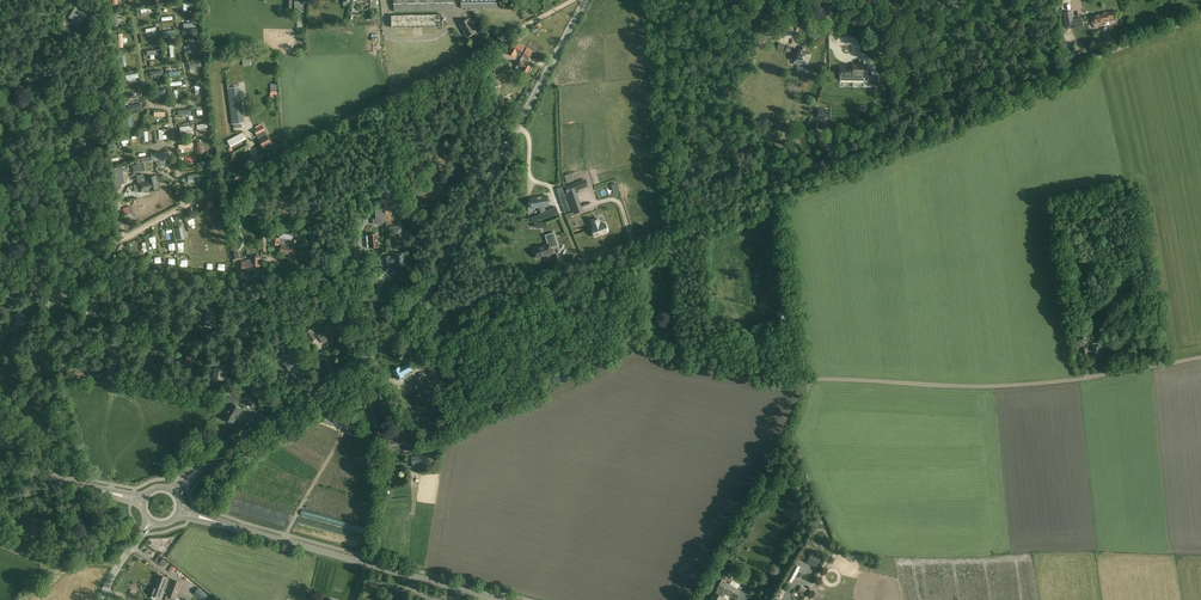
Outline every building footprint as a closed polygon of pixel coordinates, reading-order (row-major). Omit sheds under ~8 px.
[(394,12),(454,10),(454,0),(394,0),(394,12)] [(461,8),(498,8),(497,0),(461,0),(461,8)] [(70,17),(80,24),(85,16),(75,9),(70,17)] [(1113,18),(1112,12),(1099,15),(1099,14),(1094,16),(1091,16),(1093,25),(1096,24),(1106,22),(1105,20),(1113,18)] [(1070,13),(1062,14),(1066,30),(1073,29),(1070,13)] [(443,14),(392,15),(392,28),(443,27),(443,14)] [(460,24),(467,37),(476,32),(469,19),(460,24)] [(514,41),(508,52),(515,56),(517,53),(521,55),(525,47),(514,41)] [(791,47),(779,43),(777,48),(781,49),(781,50),(786,52),(786,51),(790,52),(791,47)] [(801,47),(800,50),(795,49),(793,53),(795,54),(793,60),(795,61),(794,64),(798,66),(798,68),(806,71),(807,64),(811,54),(804,51),(805,48),(801,47)] [(521,61),(518,65),(523,68),(521,72),(526,75),(531,67),(530,67),(532,64),(528,61),(532,54),(525,51),(522,56),(524,57),(522,62),(521,61)] [(840,68),(840,76),(840,81),(864,81),(864,76),(867,76),(867,66),(853,66),(853,68),(840,68)] [(872,78),(875,84),(880,82),(878,76),(872,78)] [(499,82),(492,78),(490,83),(496,86),(499,82)] [(820,107),(817,117),(824,118),(827,109),(820,107)] [(268,136),(265,130),(263,126),(254,131),(256,134),(257,134),(260,141),(263,147),(271,142),(268,136)] [(227,140),(231,147),(247,139),(243,132),(227,140)] [(148,149),(132,150),(135,159),(149,156),(148,149)] [(132,150),(120,151),(123,163),(135,159),(132,150)] [(163,160),(170,159),(169,152),(151,154),(152,162),(156,161),(157,166),(164,165),(163,160)] [(146,176),(137,178),(138,183),(140,192),(145,191),(147,193),(149,191),(159,189),(156,176),(146,178),(146,176)] [(566,188),(568,193),(588,186),(586,181),(566,188)] [(538,207),(541,213),(539,214),(540,219),(543,219),(557,213),(555,207),(545,211),(545,206),(549,206),(547,196),(531,198),(532,208),(538,207)] [(566,197),(561,199),(566,213),(571,211),(566,197)] [(579,205),(572,207),(575,214),(581,212),(579,205)] [(583,233),(579,219),(571,221),(575,235),(583,233)] [(591,228),(594,237),(608,232),(605,223),(600,225),(598,219),(592,222),(594,227),(591,228)] [(220,227),(213,229),(215,237),(222,236),(220,227)] [(309,244),(314,244),(316,231),(311,230),(309,240),(308,240),(308,242),(309,242),(309,244)] [(558,246),(554,232),(545,235),(548,244),(533,249),(537,258),(552,253),(550,248),(554,247),(558,246)] [(369,234),(366,234),(367,248),(370,247),(378,247),(377,233),(369,234)] [(273,237),(272,244),(275,245),(281,246),(280,253),(294,255),(296,240),(275,238),(273,237)] [(359,261),(358,250),(350,251),(351,262),(359,261)] [(384,266),(391,266),(391,264),(395,263),(396,267),(405,266),(404,253),(394,254),(395,256),(390,256),(383,256),(384,266)] [(247,262),(242,262),(242,271),(256,271),(256,265),(260,265),(260,257),(252,257),(252,259),(248,259),(247,261),(247,262)] [(59,309),(54,293),(46,296),(48,301),(46,302),(50,312),(59,309)] [(94,300),(86,304),(88,308),(90,307),(92,310),(98,307),(97,304),(98,304),(96,299),(95,300),(94,300)] [(124,308),(127,307),(129,314),(138,312),(135,302),(123,306),(124,308)] [(207,307),(206,324),(214,325),(214,324),(217,324),(217,321),(214,321),(215,308),(207,307)] [(327,310),(332,318),(335,316),(331,308),(327,310)] [(26,314),(22,315),(21,312),(15,314),(17,322),(23,320),(25,324),(28,323),(26,314)] [(1090,321),(1089,313),(1081,313),(1082,318),(1084,318),(1084,322),(1090,321)] [(247,334),(253,322),(245,318),(239,330),(247,334)] [(466,331),(472,329),(470,323),(464,325),(466,331)] [(331,339),(341,333),(336,324),(333,326),(332,324),(329,326),(328,324),(325,327),(327,330),(318,335),(323,343),(327,340),(326,339),(330,336),(331,339)] [(445,330),(447,336),(461,331),(459,325),(449,328),(445,330)] [(1084,348),(1083,339),(1087,339),(1086,328),(1079,329),(1080,338),(1080,339),(1080,341),(1073,342),(1074,350),(1082,348),(1084,348)] [(306,333),(312,342),(317,339),(311,330),(306,333)] [(118,346),(106,344),(105,348),(110,349),(109,352),(118,353),(118,346)] [(1088,348),(1082,349),(1084,358),(1089,358),(1088,355),(1093,355),(1094,357),(1103,356),(1102,345),(1092,346),(1092,350),(1088,350),(1088,348)] [(156,360),(157,347),(145,346),(145,349),(140,349),(140,356),(151,357),(151,360),(156,360)] [(290,359),(285,363),(290,370),(299,364),(300,347),(291,346),(290,359)] [(30,360),(46,359),(46,347),(29,348),(30,360)] [(199,355),(187,354),(186,364),(192,365),(192,363),(198,364),(199,355)] [(14,366),(14,364),(17,363),(16,359),(13,360),(13,357),(9,358),(10,361),(8,361),(9,365),(11,365),(11,366),(14,366)] [(398,380),(404,376),(403,375),(413,369),(410,363),(400,368),(399,367),(393,371),(398,380)] [(214,375),(223,377),(225,365),(216,364),(214,375)] [(445,380),(438,367),(429,372),(436,385),(445,380)] [(5,370),(8,382),(15,381),(12,369),(5,370)] [(415,380),(422,393),(430,389),(423,375),(415,380)] [(262,390),(259,381),(257,381),(257,383),(251,385),(254,393),(262,390)] [(229,410),(224,418),(226,419),(226,421),(230,423),(232,422),(233,423),(242,409),(237,406),(241,400),(231,394),(225,401),(230,403),(227,408),(229,410)] [(40,400),(28,402),(29,408),(41,405),(40,400)] [(389,400),(384,402),(385,403),(384,404),(383,404),(384,407),(379,408),(382,418),(395,414),(392,404),(390,405),(389,400)] [(349,421),(354,410),(345,406),(339,416),(349,421)] [(394,427),(402,424),(400,417),(392,420),(394,427)] [(405,444),(404,438),(405,437),(404,433),(397,434),(398,437),(391,439),(392,441),(388,442),(389,447),(405,444)] [(413,466),(429,463),(427,454),(411,457),(413,466)] [(27,516),(22,529),(35,534),(40,521),(27,516)] [(822,557),(812,552),(809,557),(801,552),(798,557),(803,560),(804,559),(807,561),(807,562),(816,568),(822,557)] [(159,561),(163,566),(168,562),(165,557),(159,561)] [(169,574),(175,567),(171,564),(165,570),(169,574)] [(794,564),(786,579),(792,583),(800,567),(794,564)] [(366,580),(389,589),(392,583),(368,574),(366,580)] [(724,581),(722,580),(717,589),(725,593),(736,599),(741,590),(738,588),(740,584),(732,580),(733,577),(728,574),(724,581)] [(163,589),(163,591),(167,593),(166,595),(172,597),(176,598),(176,597),(182,582),(172,579),(172,580),(170,586),(165,584),(167,578),(168,578),(159,575),(156,584),(157,585),(157,586),(163,589)] [(154,599),(155,599),(156,596),(160,598),(162,593),(163,591),(163,589),(157,586),(157,585),(156,584),(152,595),(151,597),(151,598),(154,599)] [(202,599),(205,599),(209,595),(199,587),(194,594),(202,599)] [(717,589),(711,599),(723,599),(724,598),(723,597),(725,593),(717,589)]
